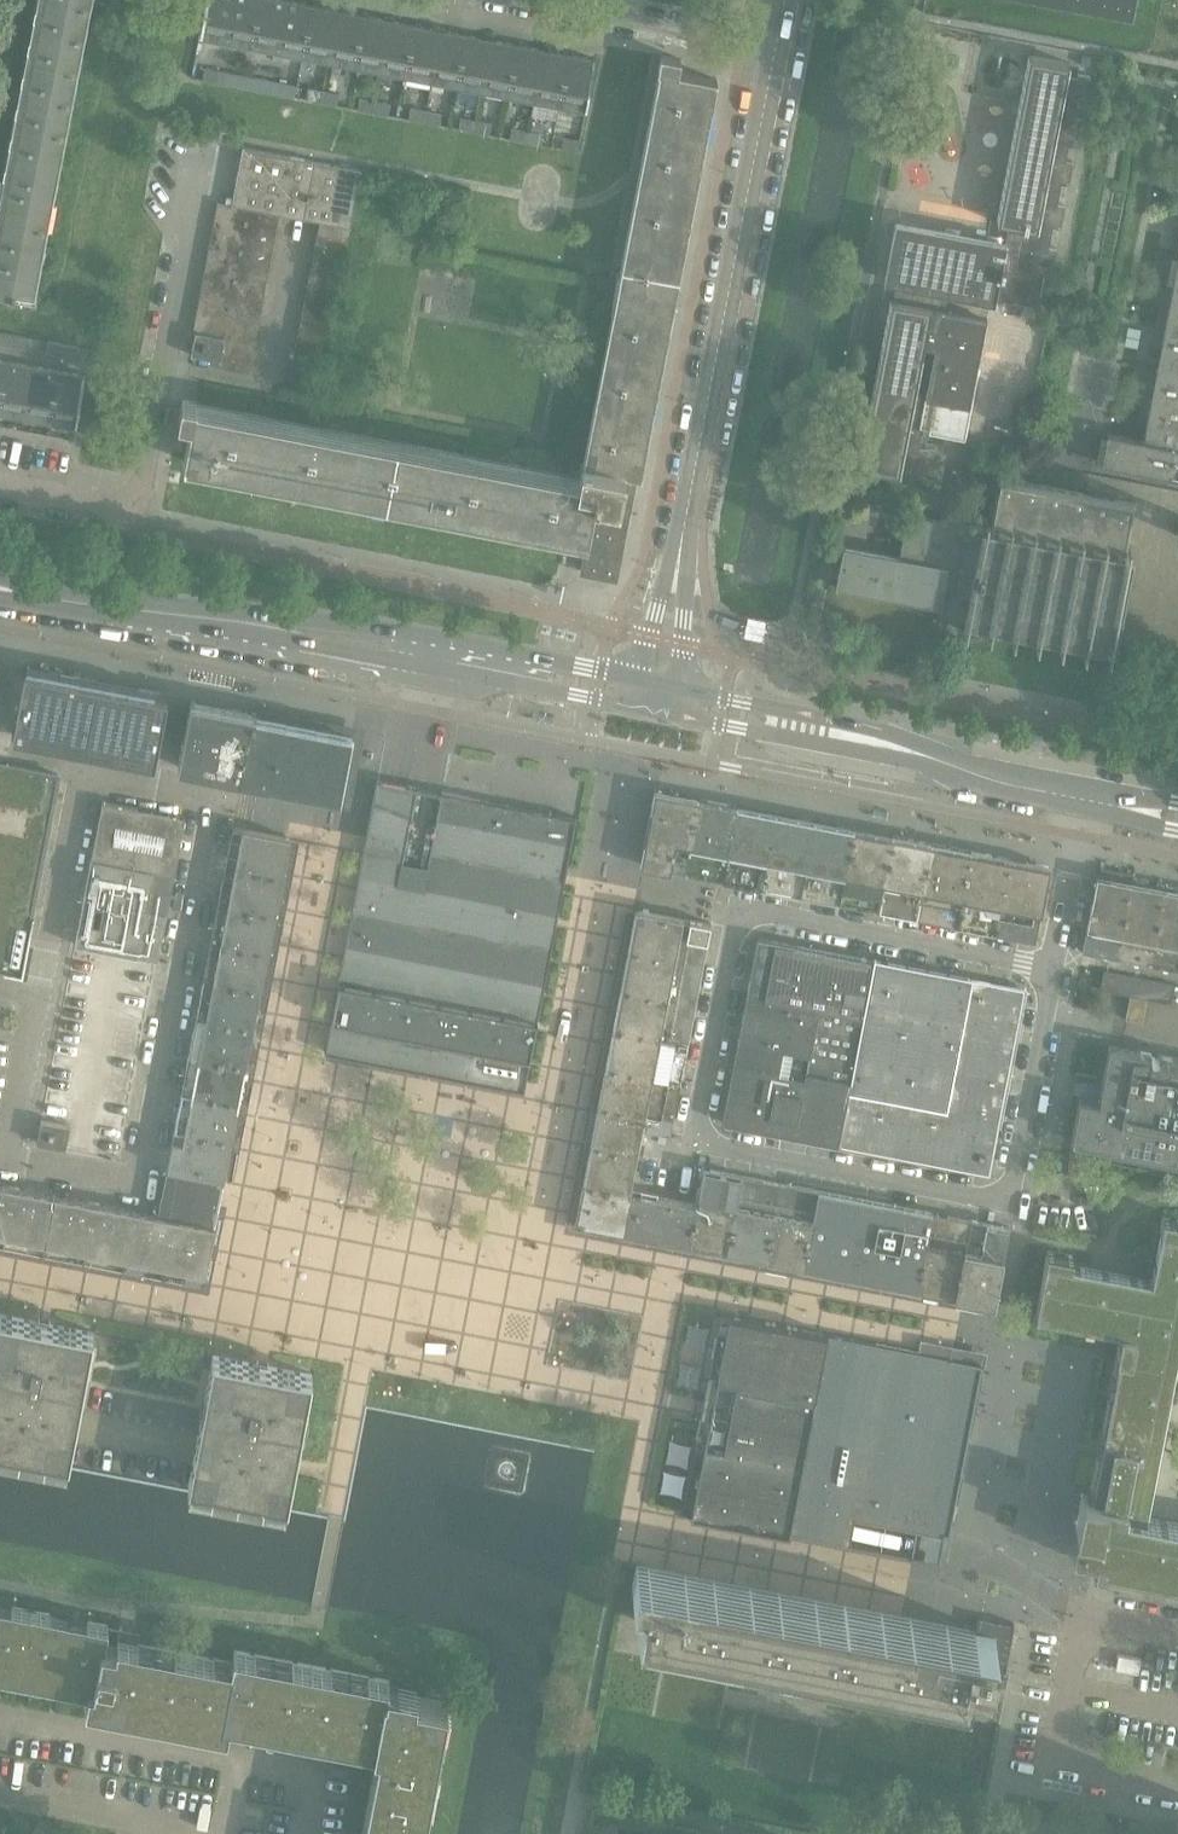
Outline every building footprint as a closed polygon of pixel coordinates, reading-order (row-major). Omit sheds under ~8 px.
[(90,0),(37,0),(5,169),(0,168),(0,192),(0,193),(0,287),(12,290),(11,292),(15,292),(16,285),(35,289),(90,0)] [(201,31),(203,31),(203,30),(227,35),(234,0),(207,0),(201,31)] [(227,35),(254,40),(261,0),(234,0),(227,35)] [(283,0),(261,0),(254,40),(280,45),(288,1),(283,0)] [(1133,0),(1062,0),(1131,13),(1133,0)] [(314,6),(288,1),(280,45),(306,50),(314,6)] [(340,11),(314,6),(306,50),(331,55),(340,11)] [(365,16),(340,11),(331,55),(357,60),(365,16)] [(391,21),(365,16),(357,60),(382,65),(391,21)] [(416,26),(391,21),(382,65),(408,70),(416,26)] [(442,31),(416,26),(408,70),(434,75),(442,31)] [(467,35),(442,31),(434,75),(459,79),(467,35)] [(543,50),(518,45),(509,89),(535,94),(543,50)] [(569,55),(543,50),(535,94),(561,99),(569,55)] [(660,70),(584,464),(580,484),(196,410),(197,403),(183,400),(179,419),(192,422),(184,461),(588,539),(596,500),(630,506),(632,495),(625,494),(629,474),(641,476),(718,80),(679,72),(681,59),(662,55),(659,70),(660,70)] [(594,60),(569,55),(561,99),(585,104),(585,105),(587,105),(596,59),(594,59),(594,60)] [(884,281),(903,285),(900,301),(892,299),(859,467),(900,475),(902,462),(912,464),(911,469),(927,472),(929,461),(924,460),(927,449),(919,447),(923,426),(930,428),(929,432),(965,438),(987,320),(985,319),(985,317),(944,310),(947,293),(995,302),(996,297),(1038,306),(1045,270),(1052,271),(1056,248),(1049,247),(1053,226),(1060,228),(1065,205),(1057,204),(1061,183),(1069,184),(1073,162),(1066,160),(1070,139),(1077,141),(1082,118),(1074,117),(1078,96),(1086,97),(1090,75),(1078,72),(1077,77),(1067,75),(1070,63),(1030,55),(997,223),(1009,225),(1006,242),(896,221),(884,281)] [(1082,55),(1080,66),(1092,69),(1094,58),(1082,55)] [(205,68),(203,79),(218,82),(220,71),(205,68)] [(236,74),(220,71),(218,82),(234,85),(236,74)] [(257,78),(255,89),(271,92),(273,81),(257,78)] [(288,84),(273,81),(271,92),(286,95),(288,84)] [(309,88),(307,99),(322,102),(324,91),(309,88)] [(340,94),(324,91),(322,102),(338,105),(340,94)] [(360,98),(358,109),(373,112),(375,101),(360,98)] [(391,104),(375,101),(373,112),(389,115),(391,104)] [(411,108),(409,119),(424,122),(427,111),(411,108)] [(442,114),(427,111),(424,122),(440,125),(442,114)] [(461,118),(459,128),(474,131),(477,121),(461,118)] [(492,124),(477,121),(474,131),(490,134),(492,124)] [(512,127),(510,138),(526,141),(528,130),(512,127)] [(543,133),(528,130),(526,141),(541,144),(543,133)] [(564,138),(562,148),(578,151),(580,140),(564,138)] [(233,204),(249,208),(280,214),(280,213),(320,221),(351,227),(361,170),(315,162),(315,161),(243,147),(233,204)] [(218,202),(216,216),(246,222),(249,208),(233,204),(218,202)] [(280,214),(249,208),(246,222),(277,228),(280,214)] [(246,222),(216,216),(213,231),(243,237),(246,222)] [(351,227),(320,221),(318,236),(349,242),(351,227)] [(277,228),(246,222),(243,237),(274,243),(277,228)] [(243,237),(213,231),(210,245),(241,251),(243,237)] [(349,242),(318,236),(315,251),(346,257),(349,242)] [(274,243),(243,237),(241,251),(272,257),(274,243)] [(241,251),(210,245),(207,259),(238,265),(241,251)] [(272,257),(241,251),(238,265),(269,271),(272,257)] [(346,257),(315,251),(312,265),(343,271),(346,257)] [(238,265),(207,259),(204,274),(235,280),(238,265)] [(1144,440),(1107,433),(1101,464),(1177,479),(1177,261),(1144,440)] [(269,271),(238,265),(235,280),(266,286),(269,271)] [(343,271),(312,265),(309,279),(340,285),(343,271)] [(235,280),(204,274),(202,288),(232,294),(235,280)] [(340,285),(309,279),(307,293),(338,299),(340,285)] [(266,286),(235,280),(232,294),(263,300),(266,286)] [(232,294),(202,288),(199,302),(230,308),(232,294)] [(338,299),(307,293),(304,308),(335,314),(338,299)] [(263,300),(232,294),(230,308),(261,314),(263,300)] [(230,308),(199,302),(196,316),(227,322),(230,308)] [(261,314),(230,308),(227,322),(258,328),(261,314)] [(335,314),(304,308),(301,322),(332,328),(335,314)] [(227,322),(196,316),(193,332),(196,332),(224,337),(227,322)] [(258,328),(227,322),(224,337),(255,343),(258,328)] [(332,328),(301,322),(298,336),(329,342),(332,328)] [(224,337),(196,332),(191,355),(220,360),(221,351),(224,337)] [(10,346),(12,335),(0,333),(0,344),(10,346)] [(28,338),(12,335),(10,346),(26,349),(28,338)] [(329,342),(298,336),(296,351),(326,357),(329,342)] [(255,343),(224,337),(221,351),(252,357),(255,343)] [(48,342),(46,352),(61,355),(63,344),(48,342)] [(79,347),(63,344),(61,355),(77,358),(79,347)] [(252,357),(221,351),(220,360),(218,367),(249,372),(252,357)] [(326,357),(296,351),(293,365),(324,371),(326,357)] [(7,362),(0,402),(0,406),(25,410),(33,366),(7,362)] [(324,371),(293,365),(290,380),(321,386),(324,371)] [(59,371),(33,366),(25,410),(51,415),(59,371)] [(83,375),(59,371),(51,415),(75,419),(75,420),(77,421),(86,375),(84,374),(83,375)] [(1135,503),(1086,494),(1001,478),(995,504),(993,515),(991,529),(908,514),(900,558),(844,547),(837,582),(942,602),(943,593),(977,600),(972,625),(1106,651),(1112,621),(1125,623),(1133,585),(1119,582),(1135,503)] [(596,500),(588,539),(582,572),(616,578),(630,506),(596,500)] [(153,691),(72,675),(26,666),(13,735),(155,762),(168,696),(153,693),(153,691)] [(254,713),(191,701),(179,767),(241,779),(254,713)] [(352,733),(283,720),(257,714),(257,713),(254,713),(241,779),(269,785),(269,784),(312,793),(312,792),(340,797),(352,733)] [(7,968),(6,970),(5,970),(5,972),(23,975),(35,916),(33,916),(33,917),(32,916),(59,775),(0,764),(0,967),(7,968)] [(351,1050),(350,1053),(394,1061),(395,1059),(526,1084),(577,818),(378,780),(327,1046),(351,1050)] [(640,866),(647,867),(684,874),(699,798),(655,790),(640,866)] [(737,806),(699,798),(684,874),(723,882),(737,806)] [(186,818),(103,802),(92,857),(175,873),(186,818)] [(777,813),(737,806),(723,882),(762,889),(777,813)] [(816,821),(777,813),(762,889),(801,897),(816,821)] [(855,829),(816,821),(801,897),(840,904),(855,829)] [(287,837),(244,829),(234,827),(226,865),(237,867),(283,876),(290,839),(287,839),(287,837)] [(855,829),(840,904),(879,912),(894,836),(855,829)] [(933,844),(894,836),(879,912),(919,920),(933,844)] [(972,851),(933,844),(919,920),(958,927),(972,851)] [(989,854),(972,851),(958,927),(1035,942),(1050,866),(989,854)] [(159,957),(175,873),(92,857),(76,941),(159,957)] [(283,876),(237,867),(226,865),(219,902),(276,914),(283,876)] [(1098,876),(1083,951),(1177,970),(1177,891),(1098,876)] [(276,914),(219,902),(212,940),(268,952),(276,914)] [(635,912),(613,1028),(689,1043),(712,924),(690,920),(639,911),(639,912),(635,912)] [(863,1019),(875,960),(758,938),(747,996),(863,1019)] [(268,952),(212,940),(205,978),(216,980),(261,989),(268,952)] [(970,979),(875,960),(863,1019),(839,1145),(969,1170),(974,1141),(996,1145),(999,1126),(998,1125),(1024,993),(969,983),(970,979)] [(1104,971),(1100,990),(1130,996),(1125,1019),(1143,1022),(1147,999),(1172,1004),(1175,985),(1104,971)] [(261,989),(216,980),(205,978),(197,1016),(208,1018),(254,1027),(261,989)] [(839,1145),(863,1019),(747,996),(722,1123),(839,1145)] [(254,1027),(208,1018),(197,1016),(190,1054),(201,1056),(246,1065),(254,1027)] [(689,1043),(613,1028),(605,1067),(681,1081),(689,1043)] [(1080,1097),(1072,1140),(1177,1160),(1177,1063),(1151,1058),(1152,1054),(1110,1046),(1099,1100),(1080,1097)] [(246,1065),(201,1056),(190,1054),(183,1091),(194,1094),(239,1102),(246,1065)] [(671,1135),(681,1081),(605,1067),(595,1120),(642,1130),(671,1135)] [(239,1102),(194,1094),(183,1091),(176,1129),(232,1140),(239,1102)] [(642,1130),(595,1120),(591,1144),(638,1153),(642,1130)] [(70,1126),(41,1121),(37,1143),(66,1148),(70,1126)] [(225,1177),(232,1140),(176,1129),(168,1168),(221,1178),(221,1177),(225,1177)] [(974,1141),(969,1170),(990,1175),(996,1145),(974,1141)] [(638,1153),(591,1144),(583,1182),(630,1192),(638,1153)] [(215,1226),(224,1184),(220,1183),(221,1178),(168,1168),(159,1215),(215,1226)] [(704,1169),(698,1204),(690,1245),(728,1252),(743,1176),(704,1169)] [(781,1183),(743,1176),(728,1252),(766,1259),(781,1183)] [(630,1192),(583,1182),(575,1223),(633,1234),(641,1194),(630,1192)] [(819,1191),(781,1183),(766,1259),(804,1267),(819,1191)] [(159,1215),(0,1184),(0,1243),(204,1283),(215,1226),(159,1215)] [(918,1289),(933,1213),(819,1191),(804,1267),(918,1289)] [(698,1204),(641,1194),(633,1234),(690,1245),(698,1204)] [(971,1220),(933,1213),(918,1289),(956,1296),(971,1220)] [(1009,1227),(971,1220),(956,1296),(982,1301),(983,1298),(995,1300),(1009,1227)] [(1171,1353),(1177,1354),(1177,1233),(1168,1231),(1157,1289),(1146,1287),(1147,1284),(1046,1264),(1036,1314),(1122,1330),(1117,1354),(1119,1354),(1094,1486),(1096,1486),(1095,1495),(1083,1493),(1076,1529),(1078,1530),(1074,1549),(1096,1553),(1094,1562),(1177,1579),(1177,1528),(1118,1516),(1121,1503),(1148,1508),(1158,1458),(1151,1457),(1171,1353)] [(944,1563),(983,1364),(721,1313),(682,1512),(944,1563)] [(94,1332),(0,1314),(0,1447),(70,1460),(76,1427),(94,1332)] [(294,1471),(313,1374),(213,1355),(195,1451),(188,1483),(189,1483),(288,1502),(294,1471)] [(1014,1623),(978,1616),(975,1631),(637,1566),(633,1587),(644,1590),(638,1622),(966,1685),(968,1676),(974,1677),(976,1666),(1005,1671),(1014,1623)] [(0,1604),(0,1669),(95,1687),(93,1699),(223,1724),(225,1712),(378,1741),(381,1722),(382,1722),(388,1691),(387,1691),(390,1679),(234,1650),(232,1662),(118,1639),(116,1647),(105,1645),(109,1625),(0,1604)] [(1118,1655),(1116,1669),(1138,1673),(1141,1659),(1118,1655)] [(448,1703),(388,1691),(382,1722),(390,1724),(369,1833),(423,1833),(448,1703)]
